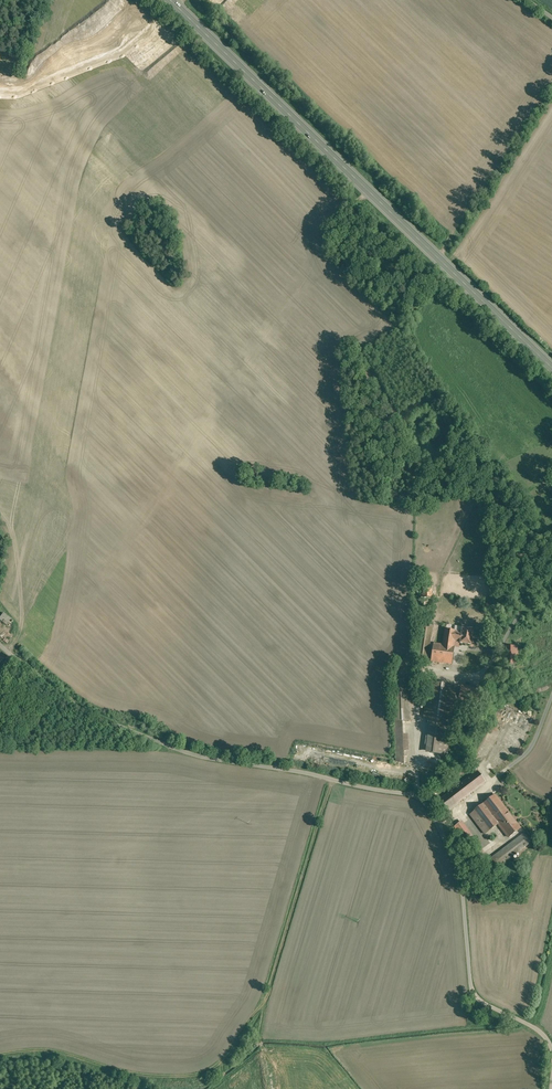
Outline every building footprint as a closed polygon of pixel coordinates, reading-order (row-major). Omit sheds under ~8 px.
[(7,625),(11,618),(3,613),(0,617),(0,621),(7,625)] [(433,625),(421,624),(417,659),(428,660),(433,625)] [(462,632),(455,631),(446,629),(443,645),(453,646),(453,645),(454,641),(461,642),(460,643),(471,644),(473,629),(463,628),(462,632)] [(443,645),(434,643),(431,661),(452,664),(454,646),(453,645),(453,646),(443,645)] [(518,646),(506,646),(506,664),(518,664),(518,646)] [(409,679),(392,680),(394,721),(402,721),(411,721),(409,679)] [(456,685),(429,682),(424,718),(430,719),(451,722),(454,699),(456,685)] [(483,689),(461,685),(459,699),(481,702),(483,689)] [(451,722),(430,719),(426,752),(442,754),(447,755),(451,722)] [(402,721),(394,721),(396,761),(404,763),(403,750),(408,750),(408,734),(403,734),(402,721)] [(477,771),(438,801),(446,812),(485,782),(477,771)] [(507,811),(495,795),(472,812),(473,812),(470,814),(485,834),(492,829),(498,824),(496,820),(507,811)] [(507,811),(496,820),(498,824),(509,837),(521,828),(507,811)] [(483,853),(461,821),(454,826),(477,857),(483,853)] [(492,829),(485,834),(491,841),(498,836),(492,829)] [(502,850),(489,860),(495,869),(531,842),(524,833),(502,850)]
